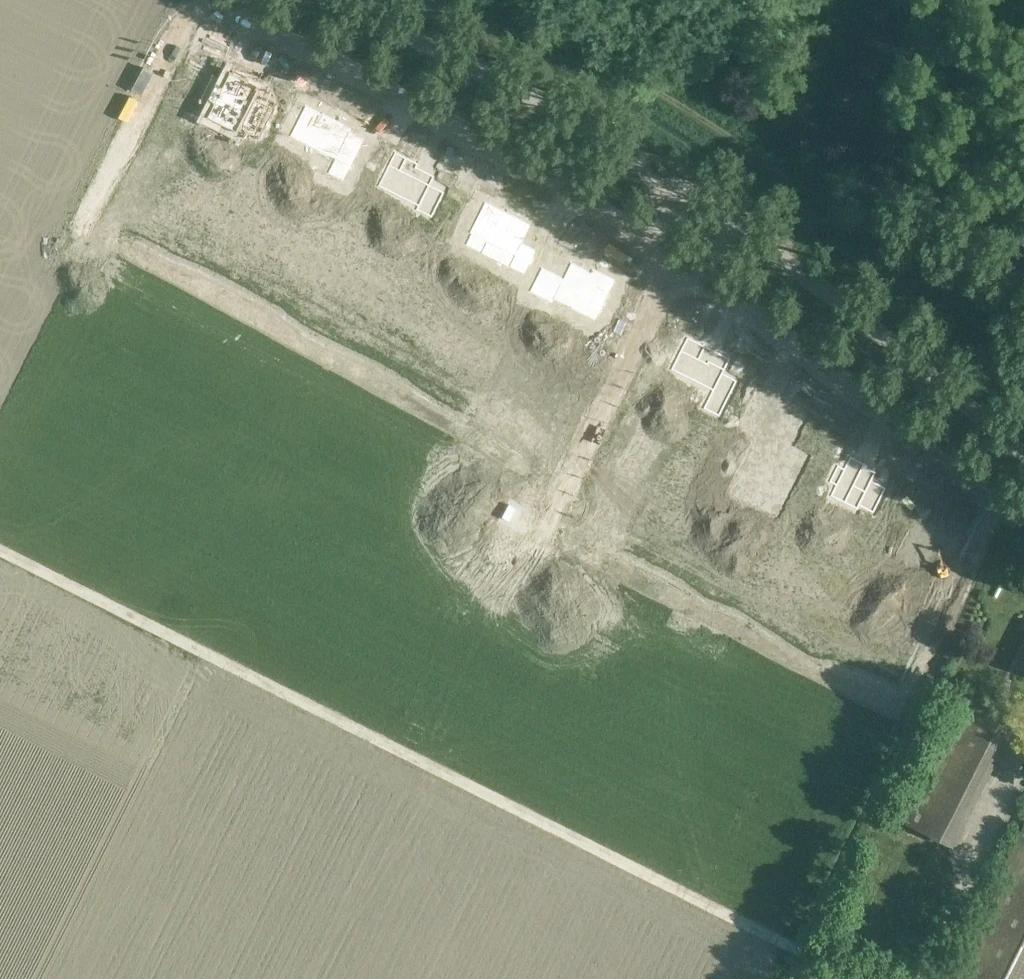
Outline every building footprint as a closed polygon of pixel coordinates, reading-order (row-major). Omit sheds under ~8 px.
[(232,72),(230,71),(222,86),(216,83),(208,100),(214,103),(207,117),(237,132),(241,124),(256,131),(268,106),(254,99),(259,88),(247,82),(248,80),(246,79),(246,77),(245,77),(244,78),(234,72),(234,71),(233,71),(232,72)] [(305,104),(289,137),(334,159),(328,172),(343,180),(358,151),(343,144),(352,128),(334,119),(335,118),(333,117),(333,118),(324,114),(325,113),(323,112),(322,113),(305,104)] [(395,152),(378,186),(418,206),(416,210),(432,218),(444,193),(430,185),(434,176),(417,167),(418,164),(395,152)] [(470,234),(465,245),(481,253),(486,242),(514,256),(508,267),(524,275),(537,250),(522,242),(531,224),(485,201),(469,233),(470,234)] [(541,267),(529,292),(552,303),(553,300),(595,321),(603,305),(605,306),(607,303),(604,301),(615,280),(592,268),(590,271),(571,262),(563,277),(541,267)] [(679,354),(671,370),(713,390),(704,407),(704,409),(719,416),(728,398),(737,381),(730,377),(723,374),(730,359),(715,351),(715,350),(714,349),(713,350),(704,346),(705,345),(703,344),(703,345),(687,337),(679,354)] [(745,469),(733,492),(778,514),(788,493),(787,492),(794,478),(795,479),(806,457),(788,448),(798,428),(796,427),(803,414),(788,406),(785,412),(772,405),(774,402),(757,394),(748,413),(746,413),(743,418),(745,419),(741,426),(763,437),(753,457),(755,458),(749,471),(745,469)] [(837,465),(829,482),(835,485),(830,495),(857,509),(859,505),(873,513),(886,487),(871,480),(876,472),(866,467),(867,465),(865,464),(866,463),(864,462),(864,463),(854,458),(854,457),(853,456),(852,457),(850,456),(844,468),(837,465)] [(917,522),(901,555),(942,575),(935,590),(949,597),(963,569),(950,563),(960,544),(917,522)] [(924,611),(912,636),(926,643),(939,618),(924,611)] [(952,845),(1011,729),(960,704),(902,820),(945,842),(952,845)] [(947,978),(1023,978),(1023,825),(947,978)]
